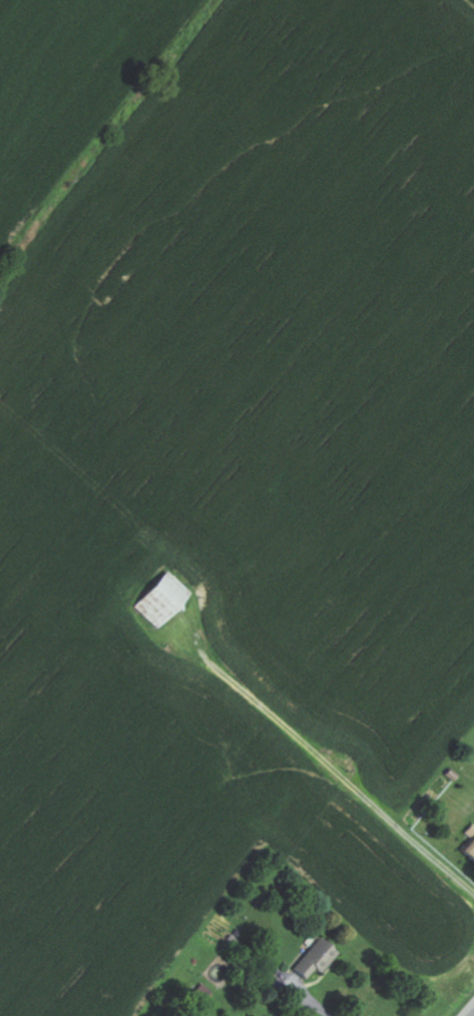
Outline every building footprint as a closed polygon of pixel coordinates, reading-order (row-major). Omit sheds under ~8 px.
[(132,607),(156,630),(189,595),(165,572),(132,607)] [(457,852),(470,863),(473,859),(473,834),(457,852)] [(321,974),(337,951),(316,938),(293,972),(306,980),(313,969),(321,974)]
